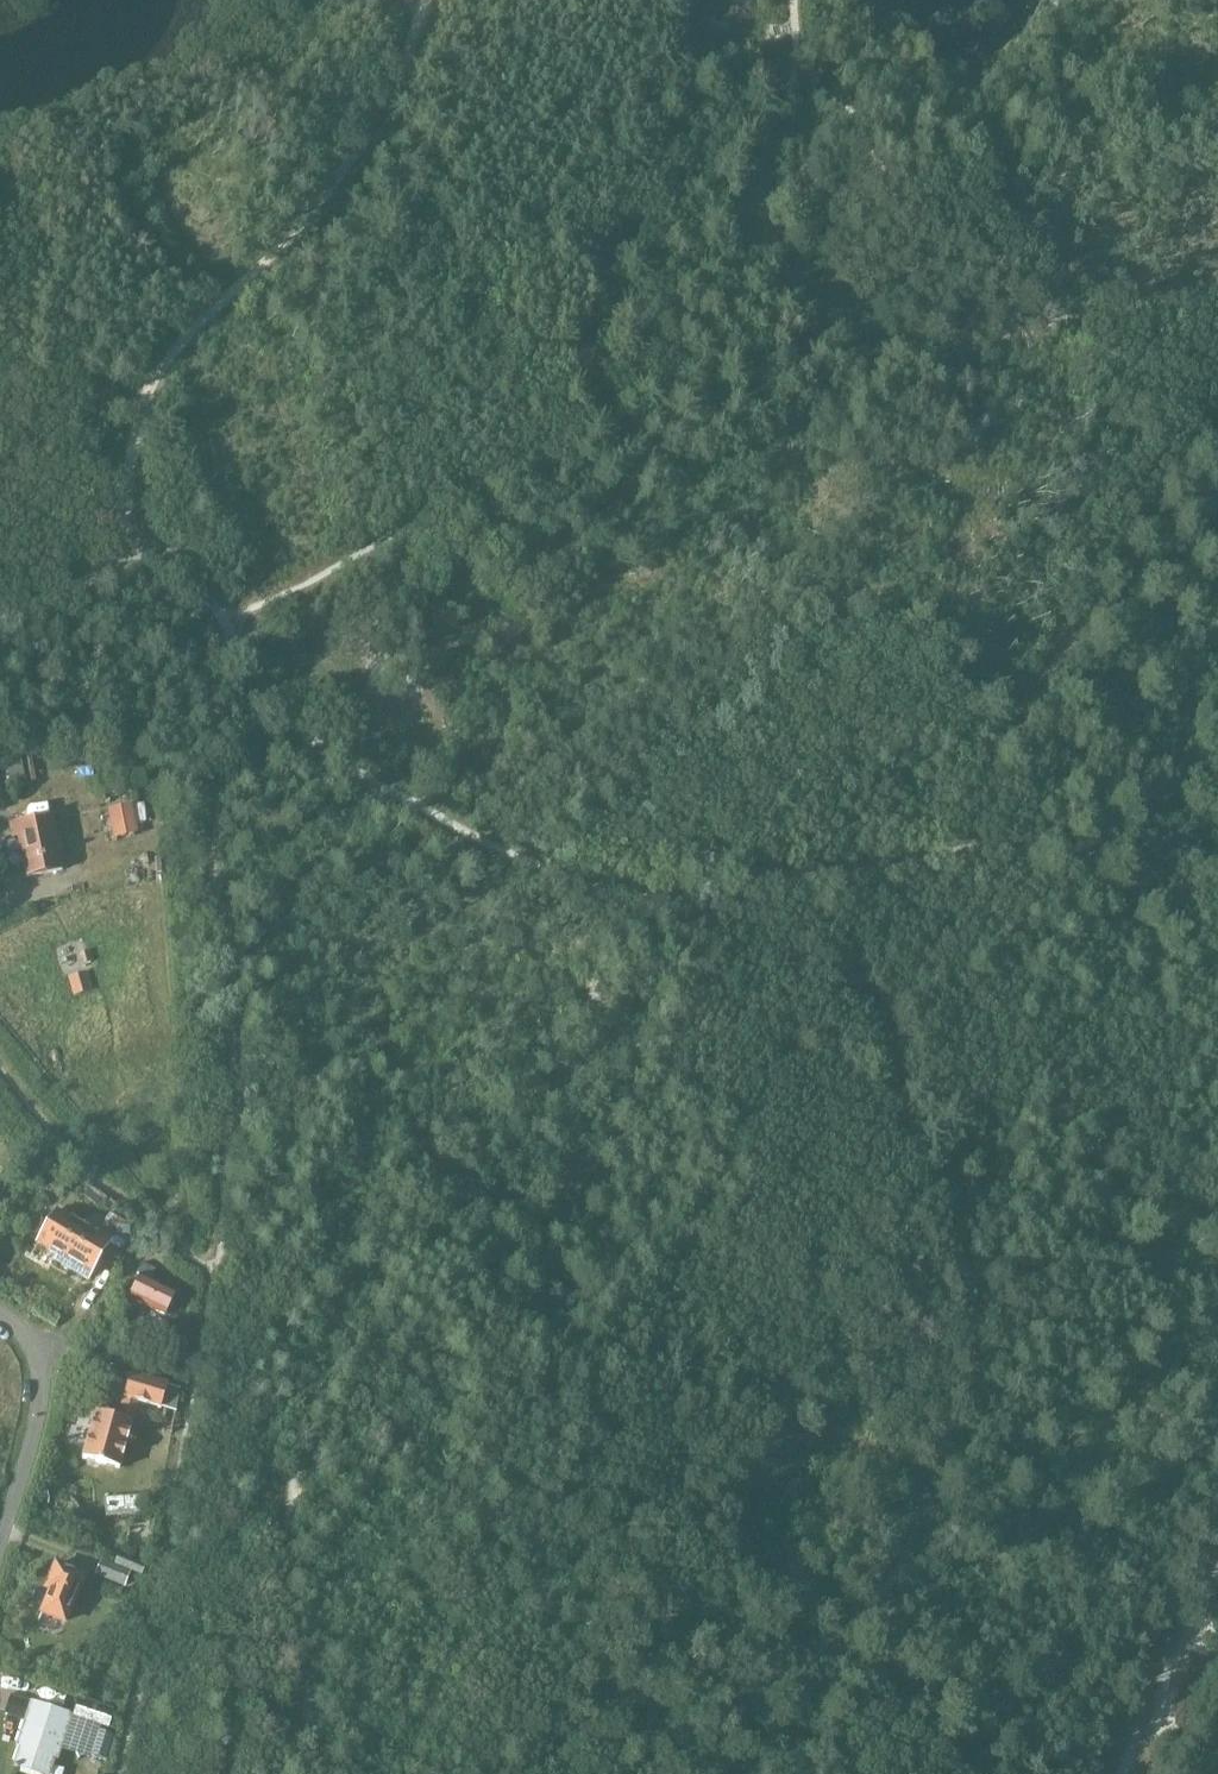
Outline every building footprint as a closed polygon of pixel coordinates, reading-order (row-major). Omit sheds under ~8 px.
[(12,838),(18,837),(26,877),(62,870),(52,816),(10,824),(12,838)] [(73,995),(90,990),(85,972),(67,978),(73,995)] [(87,1280),(103,1251),(111,1237),(99,1230),(84,1221),(83,1224),(57,1210),(37,1245),(59,1256),(55,1262),(87,1280)] [(109,1213),(99,1230),(111,1237),(103,1251),(118,1261),(135,1228),(109,1213)] [(140,1277),(130,1299),(164,1315),(174,1293),(150,1281),(155,1270),(142,1264),(136,1275),(140,1277)] [(124,1397),(137,1400),(176,1409),(181,1386),(129,1374),(123,1397),(124,1397)] [(135,1408),(137,1400),(124,1397),(118,1418),(95,1412),(83,1459),(119,1469),(135,1408)] [(101,1562),(96,1575),(124,1586),(130,1572),(141,1576),(144,1569),(118,1559),(114,1567),(101,1562)] [(50,1591),(41,1612),(66,1623),(85,1577),(55,1564),(45,1588),(50,1591)] [(15,1767),(37,1773),(50,1773),(54,1761),(57,1762),(72,1716),(32,1702),(31,1705),(11,1698),(6,1713),(26,1720),(18,1748),(20,1749),(15,1767)] [(106,1727),(112,1710),(79,1700),(74,1717),(106,1727)] [(98,1730),(90,1755),(104,1759),(112,1735),(98,1730)]
